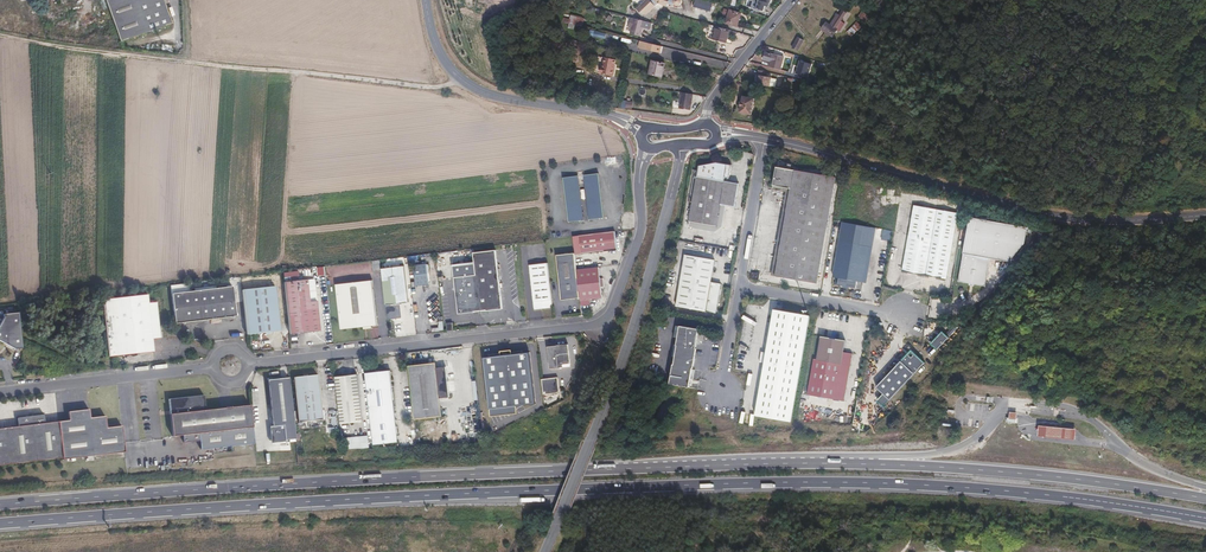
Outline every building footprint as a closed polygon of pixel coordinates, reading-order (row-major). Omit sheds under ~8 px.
[(160,0),(102,0),(117,43),(169,25),(160,0)] [(679,0),(644,0),(639,6),(651,9),(656,3),(666,6),(667,3),(672,5),(673,6),(675,7),(678,6),(679,4),(680,2),(679,0)] [(693,7),(710,10),(712,2),(705,0),(694,0),(693,7)] [(765,5),(769,6),(771,0),(753,0),(751,7),(763,10),(765,5)] [(645,15),(651,9),(639,6),(635,10),(639,14),(645,15)] [(835,28),(845,11),(841,8),(830,25),(835,28)] [(738,26),(742,13),(731,10),(726,23),(738,26)] [(639,36),(643,21),(633,18),(629,33),(639,36)] [(831,36),(836,28),(835,28),(830,25),(824,21),(820,28),(831,36)] [(727,38),(729,29),(710,24),(708,30),(715,32),(713,39),(724,42),(725,38),(727,38)] [(796,35),(790,47),(795,50),(802,39),(796,35)] [(658,51),(659,45),(637,40),(635,46),(658,51)] [(782,54),(765,49),(762,57),(769,59),(767,64),(779,67),(782,54)] [(598,65),(597,72),(609,75),(613,58),(602,55),(600,65),(598,65)] [(657,75),(659,67),(661,66),(662,64),(648,61),(646,73),(657,75)] [(765,75),(766,71),(757,69),(756,74),(770,77),(770,76),(765,75)] [(794,70),(792,76),(804,79),(805,73),(794,70)] [(689,111),(692,95),(681,93),(678,109),(689,111)] [(741,94),(737,110),(749,113),(752,97),(741,94)] [(735,207),(740,184),(730,182),(726,181),(727,177),(730,178),(731,179),(734,166),(719,162),(701,165),(689,221),(700,223),(699,228),(716,232),(717,226),(721,205),(727,206),(735,207)] [(816,283),(837,180),(792,171),(793,166),(789,165),(788,170),(778,168),(774,187),(788,190),(792,191),(775,275),(816,283)] [(599,173),(584,175),(589,220),(604,218),(599,173)] [(578,176),(564,177),(569,222),(584,220),(578,176)] [(775,275),(792,191),(788,190),(770,274),(775,275)] [(722,228),(727,206),(721,205),(717,226),(716,232),(722,228)] [(916,205),(903,271),(945,279),(958,213),(916,205)] [(970,218),(957,282),(984,287),(990,260),(1008,263),(1010,258),(1013,258),(1024,245),(1028,229),(970,218)] [(876,237),(885,238),(886,230),(876,229),(876,237)] [(618,250),(615,231),(579,236),(581,254),(618,250)] [(839,278),(837,285),(843,286),(843,288),(849,290),(850,287),(855,288),(857,282),(862,283),(869,247),(841,242),(834,277),(839,278)] [(504,309),(496,250),(474,253),(477,275),(481,308),(486,308),(487,310),(487,311),(504,309)] [(581,298),(577,269),(575,253),(557,255),(562,300),(581,298)] [(685,254),(675,306),(715,314),(721,284),(710,282),(715,260),(685,254)] [(554,308),(548,263),(530,265),(535,310),(554,308)] [(427,264),(415,266),(417,286),(430,285),(427,264)] [(409,303),(404,266),(381,269),(387,320),(402,318),(400,304),(409,303)] [(602,297),(599,267),(577,269),(581,298),(581,300),(602,297)] [(481,308),(477,275),(454,278),(459,315),(475,313),(475,312),(474,309),(481,308)] [(320,332),(317,301),(309,302),(307,280),(284,283),(291,335),(320,332)] [(378,326),(373,281),(336,287),(342,331),(363,328),(372,327),(378,326)] [(171,292),(187,291),(187,284),(170,285),(171,292)] [(281,332),(276,287),(243,290),(248,335),(281,332)] [(233,288),(172,295),(176,325),(237,318),(233,288)] [(148,295),(111,300),(118,357),(155,352),(153,339),(161,339),(157,302),(149,303),(148,295)] [(773,309),(752,415),(788,422),(809,316),(773,309)] [(0,314),(0,341),(16,348),(21,348),(18,312),(0,314)] [(695,349),(699,329),(681,326),(673,363),(672,363),(668,383),(688,387),(692,368),(696,349),(695,349)] [(833,400),(842,353),(844,341),(821,337),(816,360),(813,359),(806,395),(833,400)] [(568,345),(547,347),(549,369),(570,367),(568,345)] [(531,352),(485,356),(490,416),(517,414),(516,405),(535,404),(531,352)] [(842,402),(851,355),(842,353),(833,400),(842,402)] [(448,398),(445,368),(435,369),(435,364),(408,367),(414,420),(441,417),(439,399),(448,398)] [(397,443),(389,372),(364,374),(372,446),(397,443)] [(317,375),(293,378),(298,423),(322,420),(317,375)] [(362,422),(356,375),(334,378),(340,425),(362,422)] [(295,439),(288,378),(267,381),(272,426),(273,441),(284,440),(295,439)] [(543,393),(559,393),(558,378),(542,378),(543,393)] [(255,444),(250,405),(206,410),(204,395),(169,399),(171,414),(170,415),(172,436),(199,434),(201,449),(255,444)] [(125,453),(122,427),(107,429),(106,417),(90,419),(89,410),(68,412),(69,421),(59,422),(63,458),(63,460),(125,453)] [(59,422),(45,424),(44,415),(18,418),(19,427),(0,429),(0,465),(63,458),(59,422)] [(1080,427),(1038,423),(1037,438),(1079,442),(1080,427)] [(273,441),(272,426),(268,427),(270,444),(284,442),(284,440),(273,441)] [(344,436),(345,449),(369,448),(369,436),(344,436)]
